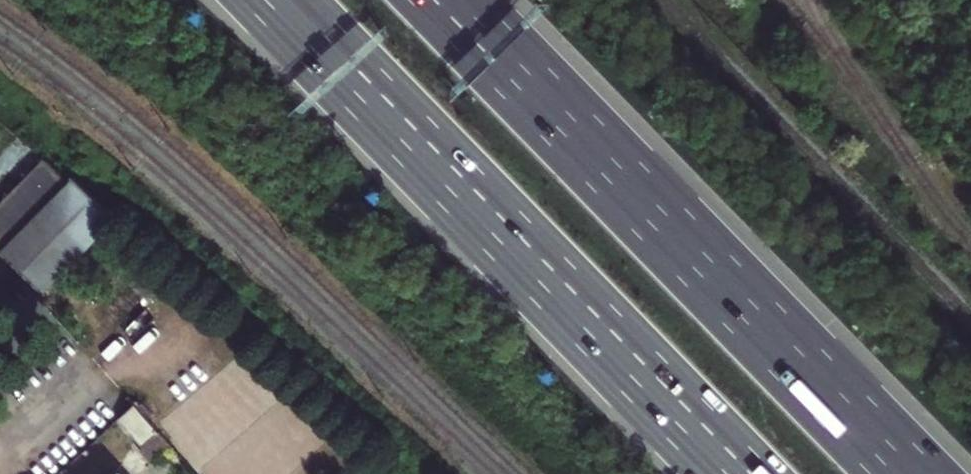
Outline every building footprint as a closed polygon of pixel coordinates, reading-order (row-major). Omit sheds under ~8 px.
[(0,203),(0,242),(5,247),(0,252),(43,294),(114,220),(47,155),(0,203)] [(122,405),(125,410),(133,403),(129,399),(122,405)] [(125,410),(116,419),(143,446),(154,436),(159,441),(163,437),(133,403),(125,410)]
